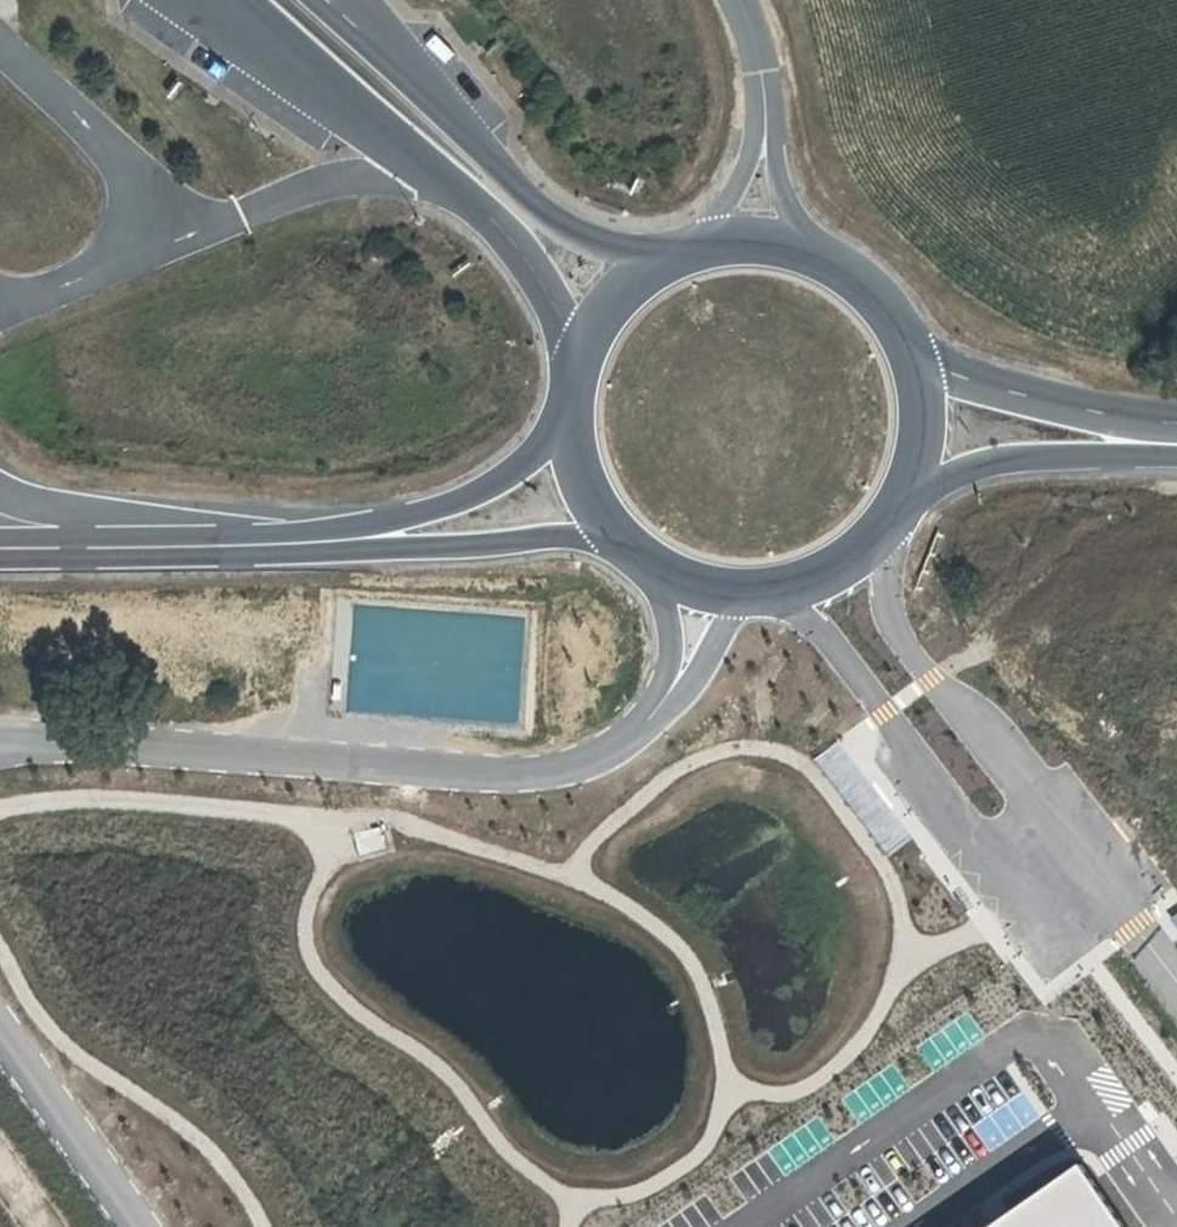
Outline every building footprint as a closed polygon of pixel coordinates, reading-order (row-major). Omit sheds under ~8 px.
[(1079,1159),(986,1226),(1121,1226),(1079,1159)]
